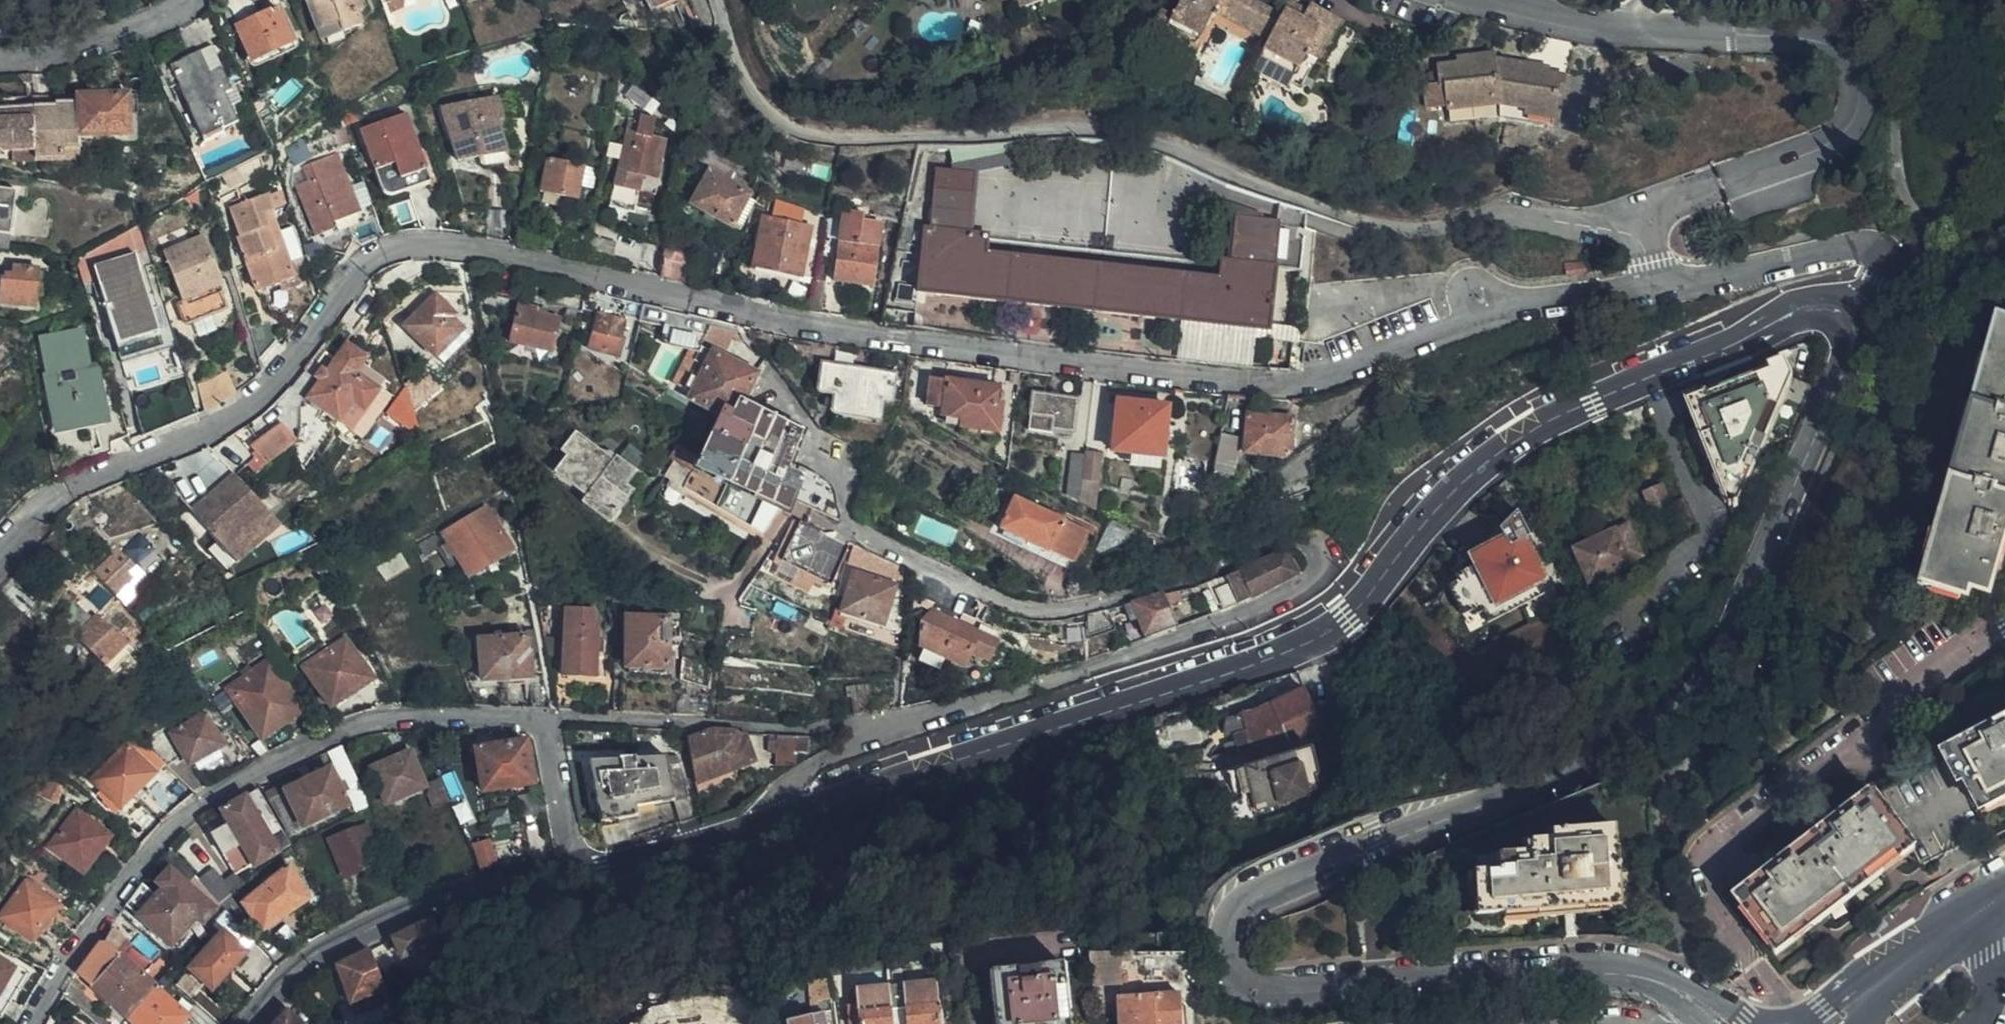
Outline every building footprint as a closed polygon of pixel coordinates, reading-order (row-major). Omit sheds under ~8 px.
[(353,0),(308,0),(321,34),(356,20),(350,6),(354,3),(353,0)] [(398,0),(384,0),(383,1),(388,10),(398,5),(398,0)] [(650,9),(673,0),(645,0),(650,9)] [(1019,11),(1044,3),(1043,0),(1015,0),(1019,11)] [(1331,32),(1339,18),(1313,5),(1306,18),(1288,9),(1283,15),(1253,0),(1178,0),(1169,17),(1202,34),(1214,12),(1270,40),(1270,43),(1264,54),(1301,73),(1323,31),(1326,28),(1331,32)] [(287,45),(271,9),(254,16),(249,4),(226,15),(247,62),(287,45)] [(165,63),(192,124),(224,110),(217,93),(211,78),(219,76),(205,45),(165,63)] [(1561,102),(1564,78),(1535,72),(1535,67),(1493,57),(1492,53),(1469,55),(1470,60),(1434,64),(1435,84),(1441,85),(1445,123),(1500,120),(1551,129),(1555,101),(1561,102)] [(224,110),(192,124),(198,139),(216,131),(214,127),(229,120),(223,106),(233,102),(226,86),(224,87),(219,76),(211,78),(217,93),(224,110)] [(1264,92),(1254,87),(1250,97),(1259,102),(1264,92)] [(76,96),(75,102),(53,102),(52,105),(30,105),(0,105),(0,152),(7,152),(7,150),(39,150),(39,156),(76,157),(76,136),(125,136),(125,116),(126,115),(132,115),(132,96),(76,96)] [(75,102),(76,96),(30,96),(30,105),(52,105),(53,102),(75,102)] [(503,130),(493,100),(437,109),(455,160),(472,158),(480,169),(504,165),(503,150),(499,133),(503,130)] [(363,145),(357,131),(369,126),(361,104),(333,115),(346,151),(363,145)] [(427,183),(403,115),(369,126),(357,131),(363,145),(378,189),(379,189),(379,190),(379,191),(380,191),(381,192),(381,193),(382,193),(383,194),(384,194),(384,195),(385,195),(386,195),(387,195),(388,195),(388,196),(389,196),(390,196),(390,195),(391,195),(391,196),(427,183)] [(654,178),(662,139),(648,136),(652,120),(638,116),(636,122),(626,119),(612,186),(630,190),(632,184),(638,185),(640,175),(654,178)] [(1265,332),(1277,222),(1259,219),(1259,215),(1200,192),(1195,207),(1229,221),(1225,262),(1219,262),(1218,279),(983,252),(984,238),(968,235),(974,175),(1018,164),(1015,150),(957,163),(950,164),(949,169),(934,168),(927,230),(920,230),(915,292),(1265,332)] [(293,186),(312,236),(332,228),(330,224),(350,215),(354,214),(330,154),(297,167),(303,182),(293,186)] [(574,201),(581,167),(543,160),(537,193),(574,201)] [(269,169),(256,174),(262,188),(274,184),(269,169)] [(273,233),(263,202),(255,204),(251,192),(259,190),(262,188),(256,174),(256,172),(220,185),(225,201),(229,200),(233,213),(226,215),(254,295),(274,287),(289,282),(283,265),(273,233)] [(744,199),(746,194),(706,174),(690,204),(736,230),(744,216),(742,214),(737,211),(744,199)] [(632,213),(638,185),(632,184),(630,190),(612,186),(607,208),(632,213)] [(255,204),(263,202),(259,190),(251,192),(255,204)] [(10,193),(0,192),(0,237),(5,238),(10,193)] [(751,202),(744,199),(737,211),(742,214),(744,216),(751,202)] [(873,286),(881,223),(861,220),(861,214),(842,212),(834,281),(873,286)] [(332,228),(334,234),(355,226),(350,215),(330,224),(332,228)] [(795,271),(803,236),(804,230),(761,221),(751,265),(795,274),(795,271)] [(288,228),(273,233),(283,265),(289,263),(298,260),(288,228)] [(332,228),(312,236),(305,239),(307,245),(334,234),(332,228)] [(812,274),(819,239),(803,236),(795,271),(812,274)] [(614,245),(591,239),(589,246),(588,254),(612,260),(614,245)] [(220,291),(205,242),(164,254),(178,303),(173,305),(180,325),(220,313),(214,292),(220,291)] [(658,278),(683,284),(692,250),(663,242),(658,272),(658,278)] [(157,336),(133,256),(91,270),(114,348),(157,336)] [(1585,274),(1584,262),(1562,264),(1565,277),(1585,274)] [(297,286),(289,263),(283,265),(289,282),(274,287),(276,293),(297,286)] [(35,273),(0,268),(0,306),(31,310),(35,273)] [(413,318),(431,298),(423,291),(406,310),(413,318)] [(452,316),(431,298),(413,318),(403,329),(434,358),(458,333),(460,330),(452,324),(458,318),(455,314),(452,316)] [(548,352),(555,321),(532,316),(533,311),(516,307),(508,344),(548,352)] [(596,313),(596,317),(621,323),(622,319),(596,313)] [(60,319),(62,329),(75,327),(73,317),(60,319)] [(619,339),(621,323),(596,317),(590,338),(592,339),(616,345),(619,339)] [(2004,559),(2004,324),(1995,321),(1929,593),(1993,609),(2004,559)] [(263,324),(247,330),(257,363),(274,344),(268,327),(263,324)] [(467,340),(458,333),(434,358),(443,366),(467,340)] [(52,409),(97,401),(93,382),(88,383),(80,334),(40,340),(52,409)] [(157,336),(114,348),(117,361),(161,349),(157,336)] [(616,345),(592,339),(589,351),(613,358),(616,345)] [(714,416),(719,419),(721,419),(723,415),(731,419),(737,407),(738,407),(752,377),(713,357),(711,357),(688,402),(714,416)] [(1702,393),(1696,383),(1679,389),(1681,392),(1732,518),(1738,518),(1792,376),(1785,357),(1769,363),(1769,367),(1702,393)] [(374,394),(335,364),(307,401),(345,432),(374,394)] [(888,403),(892,378),(859,372),(818,365),(814,393),(831,396),(828,414),(875,421),(878,402),(888,403)] [(402,387),(404,393),(408,409),(441,388),(426,367),(402,387)] [(210,382),(195,386),(202,412),(218,403),(233,395),(225,373),(210,382)] [(992,433),(998,391),(927,382),(924,409),(939,411),(939,417),(958,420),(958,428),(992,433)] [(408,409),(404,393),(398,398),(382,417),(403,435),(413,425),(408,409)] [(1067,434),(1071,400),(1030,395),(1025,432),(1048,435),(1049,431),(1067,434)] [(43,411),(48,437),(96,429),(101,428),(99,415),(97,401),(52,409),(43,411)] [(1157,458),(1163,408),(1114,402),(1109,452),(1157,458)] [(721,419),(719,419),(697,465),(693,464),(695,459),(674,448),(668,460),(674,463),(667,476),(675,481),(671,490),(684,496),(686,494),(720,513),(743,463),(762,419),(738,407),(737,407),(731,419),(723,415),(721,419)] [(116,410),(99,415),(101,428),(96,429),(104,449),(109,447),(125,440),(116,410)] [(1285,452),(1287,420),(1244,416),(1240,452),(1243,454),(1278,457),(1285,452)] [(743,463),(720,513),(763,535),(777,509),(779,509),(788,494),(834,513),(828,494),(819,483),(815,480),(798,471),(794,480),(782,473),(797,437),(762,419),(743,463)] [(263,467),(290,444),(273,432),(249,450),(263,467)] [(628,478),(611,463),(607,469),(596,459),(596,456),(573,436),(560,452),(564,457),(551,472),(603,521),(623,497),(616,490),(628,478)] [(1209,476),(1227,481),(1235,443),(1217,438),(1209,476)] [(112,454),(109,447),(104,449),(92,454),(94,461),(103,457),(112,454)] [(249,450),(236,460),(252,477),(263,467),(249,450)] [(1099,455),(1083,452),(1082,456),(1077,504),(1094,512),(1099,455)] [(1077,504),(1082,456),(1067,454),(1062,497),(1077,504)] [(213,461),(171,502),(189,520),(231,480),(213,461)] [(1209,476),(1206,488),(1223,493),(1224,491),(1227,481),(1209,476)] [(270,520),(231,480),(189,520),(237,569),(278,528),(270,520)] [(1668,503),(1660,483),(1640,492),(1648,511),(1668,503)] [(1084,532),(1012,499),(999,532),(1069,564),(1084,532)] [(510,554),(484,511),(442,537),(467,579),(510,554)] [(1540,596),(1534,585),(1540,582),(1532,569),(1538,566),(1510,513),(1443,589),(1459,619),(1470,613),(1472,618),(1478,615),(1484,626),(1540,596)] [(847,542),(797,519),(779,556),(828,580),(847,542)] [(1611,531),(1626,564),(1638,559),(1622,525),(1611,531)] [(1611,531),(1569,550),(1585,583),(1590,581),(1592,586),(1623,572),(1621,567),(1626,564),(1611,531)] [(89,573),(93,577),(104,589),(112,598),(131,581),(125,574),(150,552),(138,537),(122,551),(118,546),(108,556),(89,573)] [(432,561),(442,555),(436,545),(440,543),(437,539),(424,546),(432,561)] [(1281,555),(1203,583),(1215,614),(1246,601),(1293,578),(1281,555)] [(401,561),(363,576),(371,597),(409,582),(401,561)] [(881,627),(892,590),(852,575),(840,613),(881,627)] [(311,602),(316,610),(331,602),(327,593),(311,602)] [(1176,628),(1160,595),(1128,603),(1143,640),(1176,628)] [(563,611),(562,641),(562,659),(562,675),(594,677),(594,651),(600,652),(600,644),(593,642),(594,627),(590,627),(590,613),(563,611)] [(62,627),(70,636),(85,622),(76,613),(62,627)] [(985,668),(996,643),(930,615),(918,627),(916,653),(920,655),(915,668),(935,678),(942,665),(959,673),(965,660),(985,668)] [(128,653),(92,616),(70,636),(105,674),(128,653)] [(665,669),(666,621),(626,621),(626,667),(665,669)] [(529,678),(527,655),(538,655),(532,633),(524,633),(524,638),(475,643),(480,683),(529,678)] [(562,659),(562,641),(543,640),(547,658),(562,659)] [(367,684),(341,646),(303,670),(329,708),(367,684)] [(299,713),(265,665),(225,691),(258,741),(299,713)] [(1312,713),(1303,691),(1234,720),(1241,735),(1233,739),(1238,754),(1272,745),(1270,738),(1285,731),(1283,727),(1312,713)] [(1318,728),(1312,713),(1283,727),(1285,731),(1270,738),(1272,745),(1318,728)] [(220,749),(205,719),(170,734),(186,766),(220,749)] [(2004,797),(2004,726),(1942,759),(1955,783),(1960,780),(1977,812),(2004,797)] [(686,741),(694,784),(727,773),(751,762),(744,742),(737,745),(733,732),(714,731),(686,741)] [(806,752),(807,736),(764,733),(763,751),(774,751),(774,762),(793,764),(794,751),(806,752)] [(186,766),(170,734),(146,749),(192,794),(205,785),(186,766)] [(685,798),(674,742),(587,756),(598,823),(635,815),(635,807),(685,798)] [(530,784),(523,743),(475,751),(482,793),(530,784)] [(119,808),(153,774),(125,747),(90,780),(119,808)] [(1319,776),(1311,750),(1243,769),(1255,813),(1320,795),(1315,777),(1319,776)] [(385,805),(423,789),(407,755),(370,770),(385,805)] [(284,792),(299,829),(345,808),(328,771),(284,792)] [(438,804),(446,801),(437,781),(428,786),(438,804)] [(148,796),(167,816),(180,806),(177,804),(159,786),(148,796)] [(241,851),(252,867),(276,853),(270,841),(279,835),(256,792),(221,812),(227,824),(213,833),(229,858),(241,851)] [(284,792),(265,800),(286,836),(299,829),(284,792)] [(1775,950),(1910,846),(1872,797),(1737,901),(1775,950)] [(80,874),(107,838),(74,816),(49,851),(80,874)] [(371,859),(361,838),(354,825),(309,848),(325,880),(371,859)] [(1620,906),(1617,834),(1550,837),(1550,843),(1527,844),(1528,855),(1499,856),(1500,869),(1473,870),(1475,914),(1620,906)] [(171,853),(168,849),(158,864),(167,873),(157,886),(162,891),(156,898),(141,885),(124,908),(168,947),(193,921),(200,927),(212,914),(184,887),(193,877),(171,853)] [(246,884),(257,875),(252,867),(241,851),(229,858),(246,884)] [(196,880),(221,906),(237,892),(212,865),(196,880)] [(305,901),(288,871),(266,887),(243,907),(250,917),(252,917),(263,932),(305,901)] [(24,886),(0,918),(0,919),(31,942),(55,908),(24,886)] [(235,921),(224,910),(212,924),(223,935),(235,921)] [(431,927),(429,922),(394,940),(402,957),(437,940),(431,927)] [(153,988),(162,979),(108,930),(85,960),(75,975),(125,1020),(153,988)] [(244,955),(223,935),(188,972),(210,993),(244,955)] [(1146,981),(1177,978),(1175,950),(1134,954),(1135,961),(1130,962),(1131,977),(1145,975),(1146,981)] [(368,952),(335,969),(339,979),(347,1004),(383,989),(368,952)] [(938,959),(940,984),(949,983),(947,958),(938,959)] [(1059,962),(987,971),(995,1023),(1068,1023),(1059,962)] [(22,978),(0,964),(0,1014),(22,978)] [(822,1015),(816,1017),(813,1006),(828,1002),(825,982),(804,987),(810,1019),(787,1023),(824,1023),(822,1015)] [(949,983),(940,984),(942,1001),(951,1001),(949,983)] [(889,1023),(938,1023),(934,986),(901,988),(901,985),(884,987),(889,1023)] [(884,987),(852,991),(853,1007),(844,1008),(847,1023),(889,1023),(887,1013),(884,987)] [(153,988),(125,1020),(129,1023),(181,1023),(186,1018),(153,988)] [(1181,992),(1116,998),(1119,1023),(1184,1023),(1181,992)] [(768,1007),(750,1011),(753,1020),(769,1016),(768,1007)]
